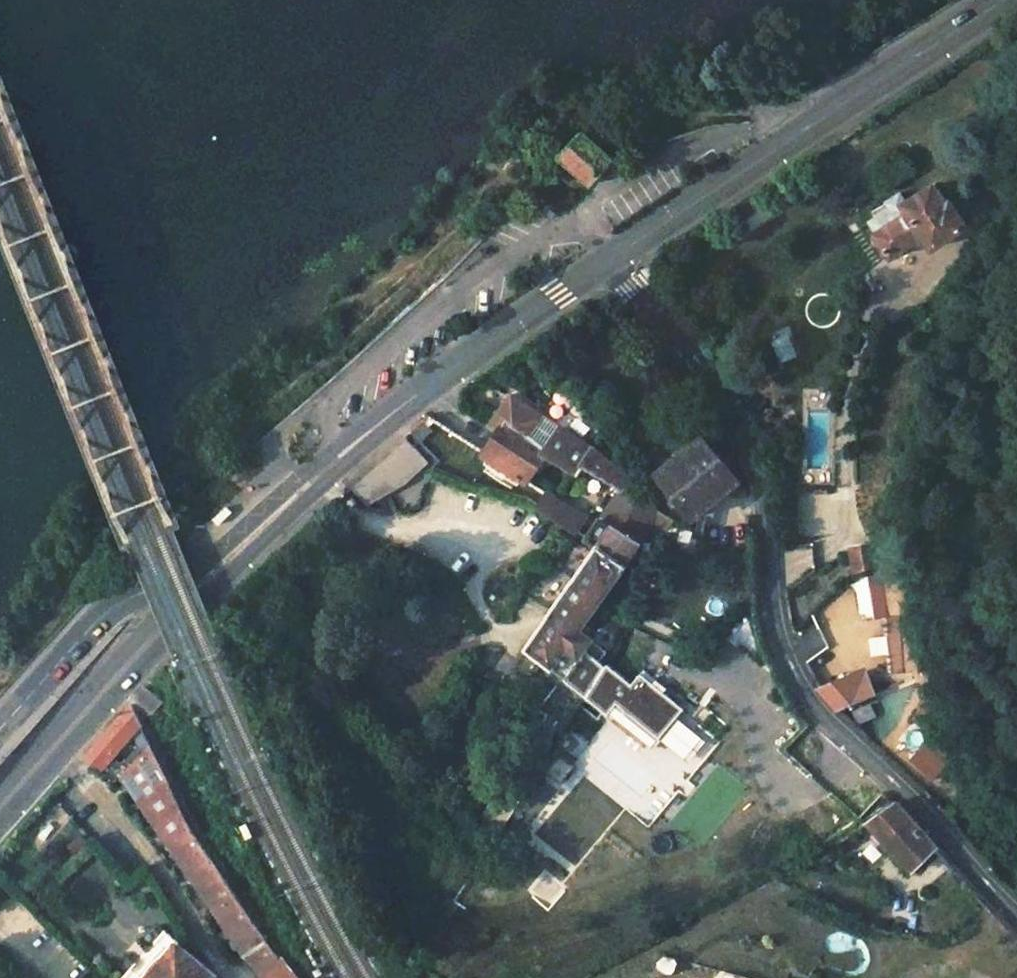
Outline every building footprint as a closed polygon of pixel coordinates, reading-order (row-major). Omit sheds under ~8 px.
[(612,162),(584,135),(565,155),(592,182),(612,162)] [(902,195),(871,214),(875,220),(870,223),(878,236),(875,237),(889,258),(923,237),(930,249),(967,227),(952,203),(948,205),(936,186),(908,204),(902,195)] [(542,456),(572,477),(590,452),(509,394),(487,428),(496,434),(500,427),(542,456)] [(496,434),(482,454),(524,483),(542,456),(500,427),(496,434)] [(350,486),(367,503),(405,483),(428,461),(402,436),(350,486)] [(700,437),(657,473),(691,516),(736,480),(700,437)] [(615,482),(621,486),(625,478),(590,452),(572,477),(580,481),(586,472),(610,489),(615,482)] [(588,522),(579,536),(596,548),(623,564),(648,527),(661,536),(670,520),(621,486),(615,482),(610,489),(588,522)] [(546,496),(538,508),(551,517),(559,505),(546,496)] [(559,505),(551,517),(579,536),(588,522),(559,505)] [(876,539),(850,543),(861,611),(887,607),(876,539)] [(623,564),(596,548),(525,650),(585,693),(602,666),(591,658),(597,651),(579,639),(584,632),(578,628),(623,564)] [(883,628),(870,630),(872,644),(885,641),(883,628)] [(838,710),(876,692),(865,670),(821,689),(838,710)] [(146,686),(136,697),(152,710),(162,698),(146,686)] [(130,704),(83,758),(96,769),(138,721),(130,704)] [(573,714),(555,744),(565,752),(584,720),(573,714)] [(125,778),(142,804),(182,865),(214,913),(236,943),(262,977),(283,958),(268,939),(230,881),(181,803),(170,785),(151,747),(125,778)] [(694,769),(679,756),(671,766),(686,779),(694,769)] [(709,782),(694,769),(686,779),(701,792),(709,782)] [(490,803),(479,819),(494,834),(507,816),(490,803)] [(896,804),(869,822),(914,871),(938,849),(896,804)] [(216,977),(165,932),(125,977),(214,977),(216,977)] [(283,958),(262,977),(263,977),(299,977),(283,958)]
